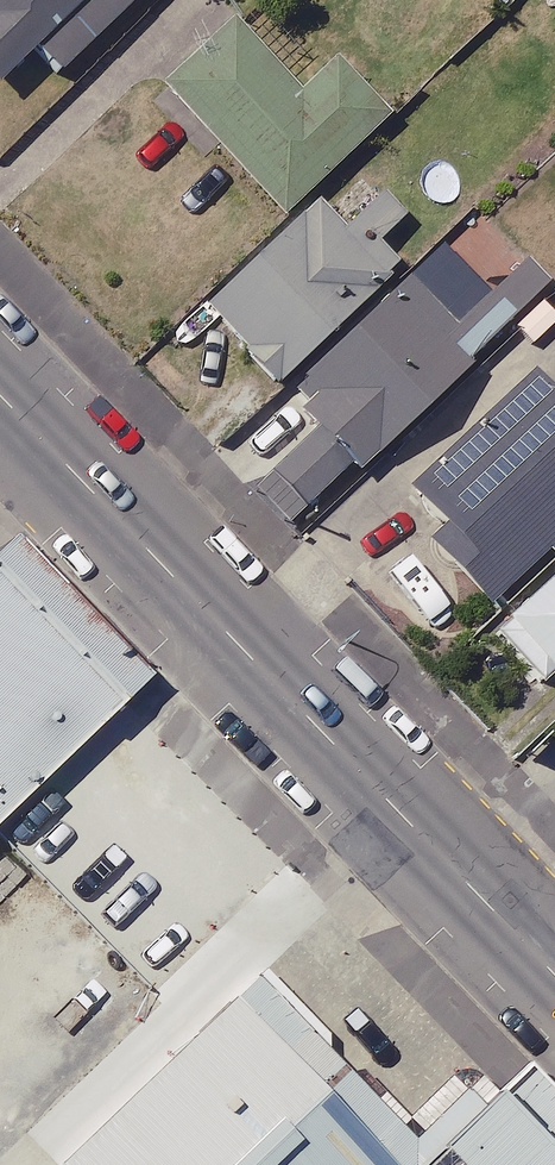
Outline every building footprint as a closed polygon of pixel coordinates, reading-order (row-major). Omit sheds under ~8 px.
[(0,82),(31,52),(54,76),(134,0),(0,0),(0,82)] [(298,102),(227,26),(162,86),(282,215),(382,121),(333,69),(298,102)] [(383,285),(316,212),(207,312),(274,385),(383,285)] [(549,291),(523,263),(452,331),(406,283),(226,454),(290,522),(346,468),(354,476),(549,291)] [(552,398),(532,375),(404,488),(444,533),(431,544),(485,606),(554,545),(554,396),(552,398)] [(490,633),(539,688),(554,674),(554,575),(490,633)] [(0,681),(0,812),(66,749),(0,681)] [(299,1116),(202,1013),(40,1164),(247,1164),(299,1116)] [(299,1116),(247,1164),(345,1164),(299,1116)] [(426,1164),(519,1164),(475,1119),(426,1164)]
